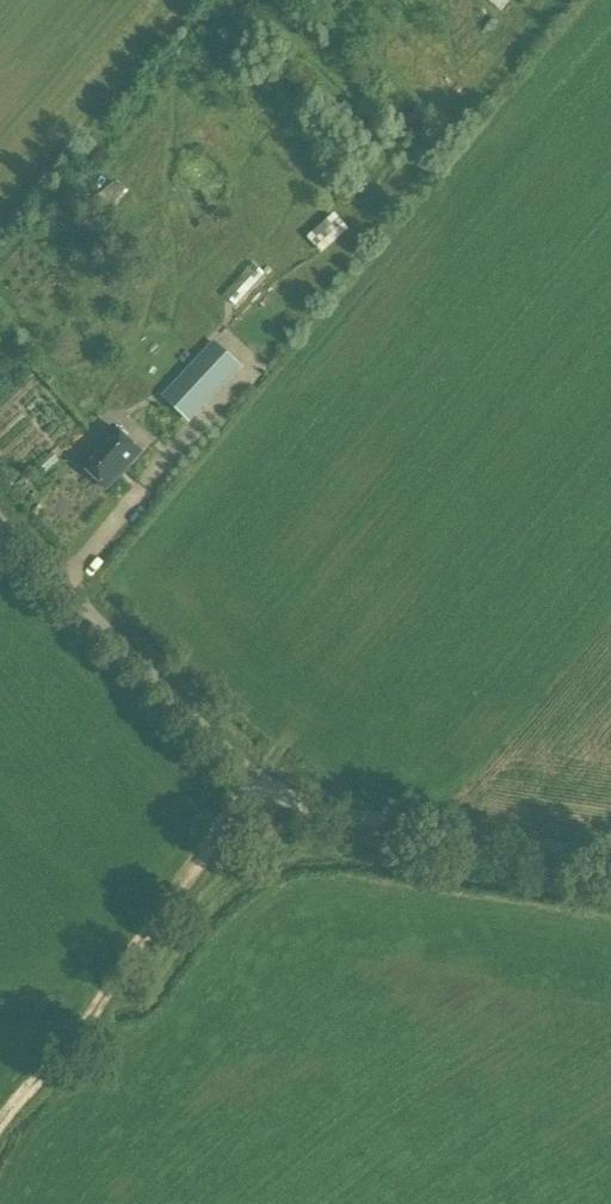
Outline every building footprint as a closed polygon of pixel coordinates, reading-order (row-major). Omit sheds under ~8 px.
[(426,110),(419,104),(406,121),(413,127),(426,110)] [(349,230),(335,213),(308,236),(321,252),(349,230)] [(218,297),(227,310),(242,299),(233,286),(218,297)] [(242,367),(213,340),(161,396),(190,423),(242,367)] [(144,377),(140,398),(154,400),(157,378),(144,377)] [(107,491),(142,456),(115,429),(80,464),(107,491)]
